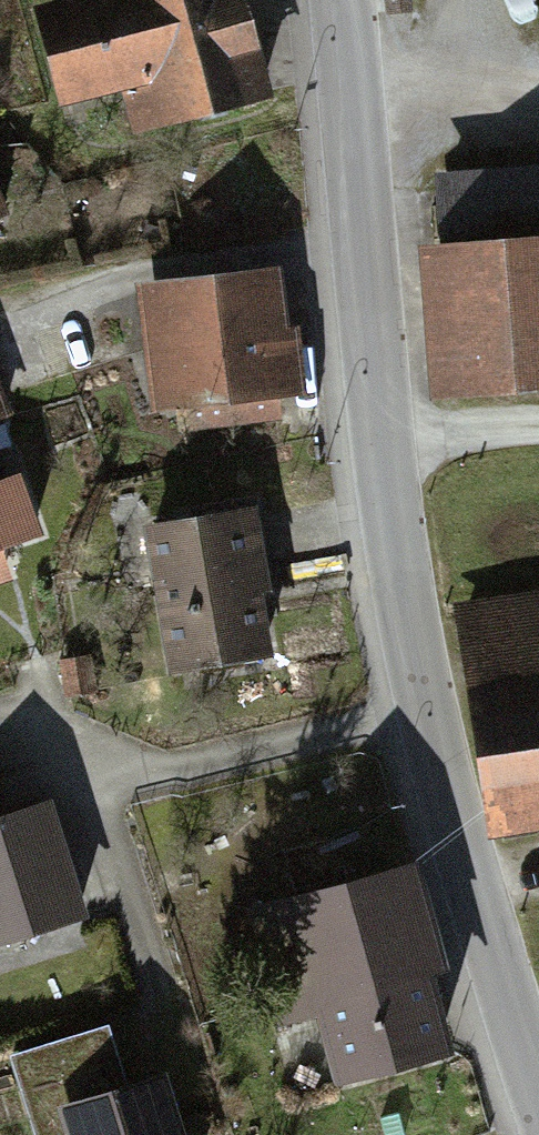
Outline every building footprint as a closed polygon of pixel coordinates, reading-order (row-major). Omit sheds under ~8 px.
[(43,9),(66,116),(128,102),(136,141),(276,111),(252,0),(84,0),(43,9)] [(418,248),(432,403),(538,393),(538,172),(444,181),(450,245),(418,248)] [(21,232),(0,176),(0,240),(21,232)] [(280,274),(145,295),(167,433),(314,410),(304,343),(290,342),(280,274)] [(10,416),(0,390),(0,420),(10,416)] [(259,515),(146,533),(169,675),(282,657),(259,515)] [(455,609),(492,840),(538,833),(538,595),(455,609)] [(46,811),(0,825),(0,942),(79,918),(46,811)] [(425,859),(252,909),(285,1023),(321,1013),(342,1084),(458,1051),(437,976),(457,970),(425,859)] [(161,1083),(64,1114),(71,1134),(177,1134),(161,1083)]
